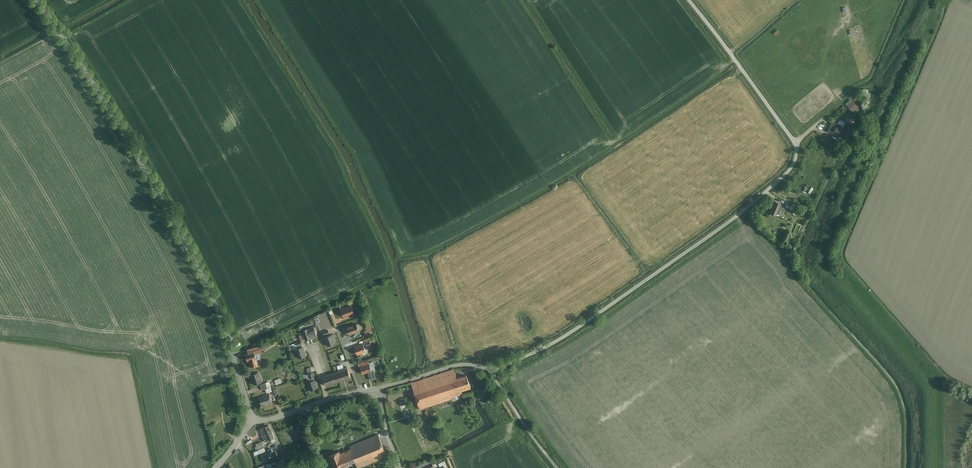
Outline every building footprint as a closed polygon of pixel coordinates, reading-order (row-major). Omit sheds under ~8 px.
[(860,109),(851,99),(845,104),(854,114),(860,109)] [(837,122),(833,121),(827,133),(840,139),(846,128),(846,122),(838,118),(837,122)] [(781,204),(775,201),(770,214),(776,216),(777,214),(782,216),(785,208),(780,207),(781,204)] [(351,305),(341,309),(344,317),(354,313),(351,305)] [(356,323),(347,327),(350,334),(359,331),(356,323)] [(370,326),(364,328),(366,335),(373,333),(370,326)] [(308,329),(303,330),(306,340),(311,338),(317,336),(314,327),(308,329)] [(332,334),(325,337),(328,346),(336,343),(332,334)] [(363,344),(354,347),(357,354),(366,351),(364,347),(363,344)] [(303,346),(295,349),(299,358),(306,355),(303,346)] [(248,353),(245,353),(248,361),(250,360),(253,368),(258,366),(255,354),(254,351),(248,353)] [(364,365),(360,366),(360,367),(363,374),(368,372),(370,380),(376,378),(373,370),(371,371),(369,364),(368,361),(363,362),(364,365)] [(338,371),(335,372),(336,375),(337,375),(339,381),(345,379),(346,381),(350,380),(350,378),(347,367),(338,370),(338,371)] [(454,369),(411,385),(420,410),(463,395),(462,391),(472,388),(467,376),(457,379),(454,369)] [(312,370),(307,372),(308,374),(309,373),(311,378),(309,379),(310,381),(315,380),(314,377),(312,370)] [(259,372),(251,374),(254,385),(262,382),(259,372)] [(335,372),(323,376),(325,385),(339,381),(337,375),(336,375),(335,372)] [(310,381),(308,382),(310,390),(317,388),(315,380),(310,381)] [(270,381),(260,385),(262,391),(272,387),(270,381)] [(263,396),(259,398),(261,405),(265,404),(266,404),(272,402),(269,393),(263,395),(263,396)] [(269,425),(260,429),(263,435),(264,435),(271,431),(269,425)] [(263,435),(262,436),(265,442),(275,437),(271,431),(264,435),(263,435)] [(376,435),(350,446),(351,448),(343,452),(341,450),(329,455),(335,467),(339,467),(358,460),(360,465),(385,455),(376,435)] [(262,442),(255,444),(258,453),(265,450),(262,442)] [(265,454),(262,455),(264,462),(267,461),(278,458),(276,450),(273,451),(272,448),(268,450),(269,453),(265,454)] [(417,467),(418,467),(432,467),(436,466),(432,459),(417,467)]
